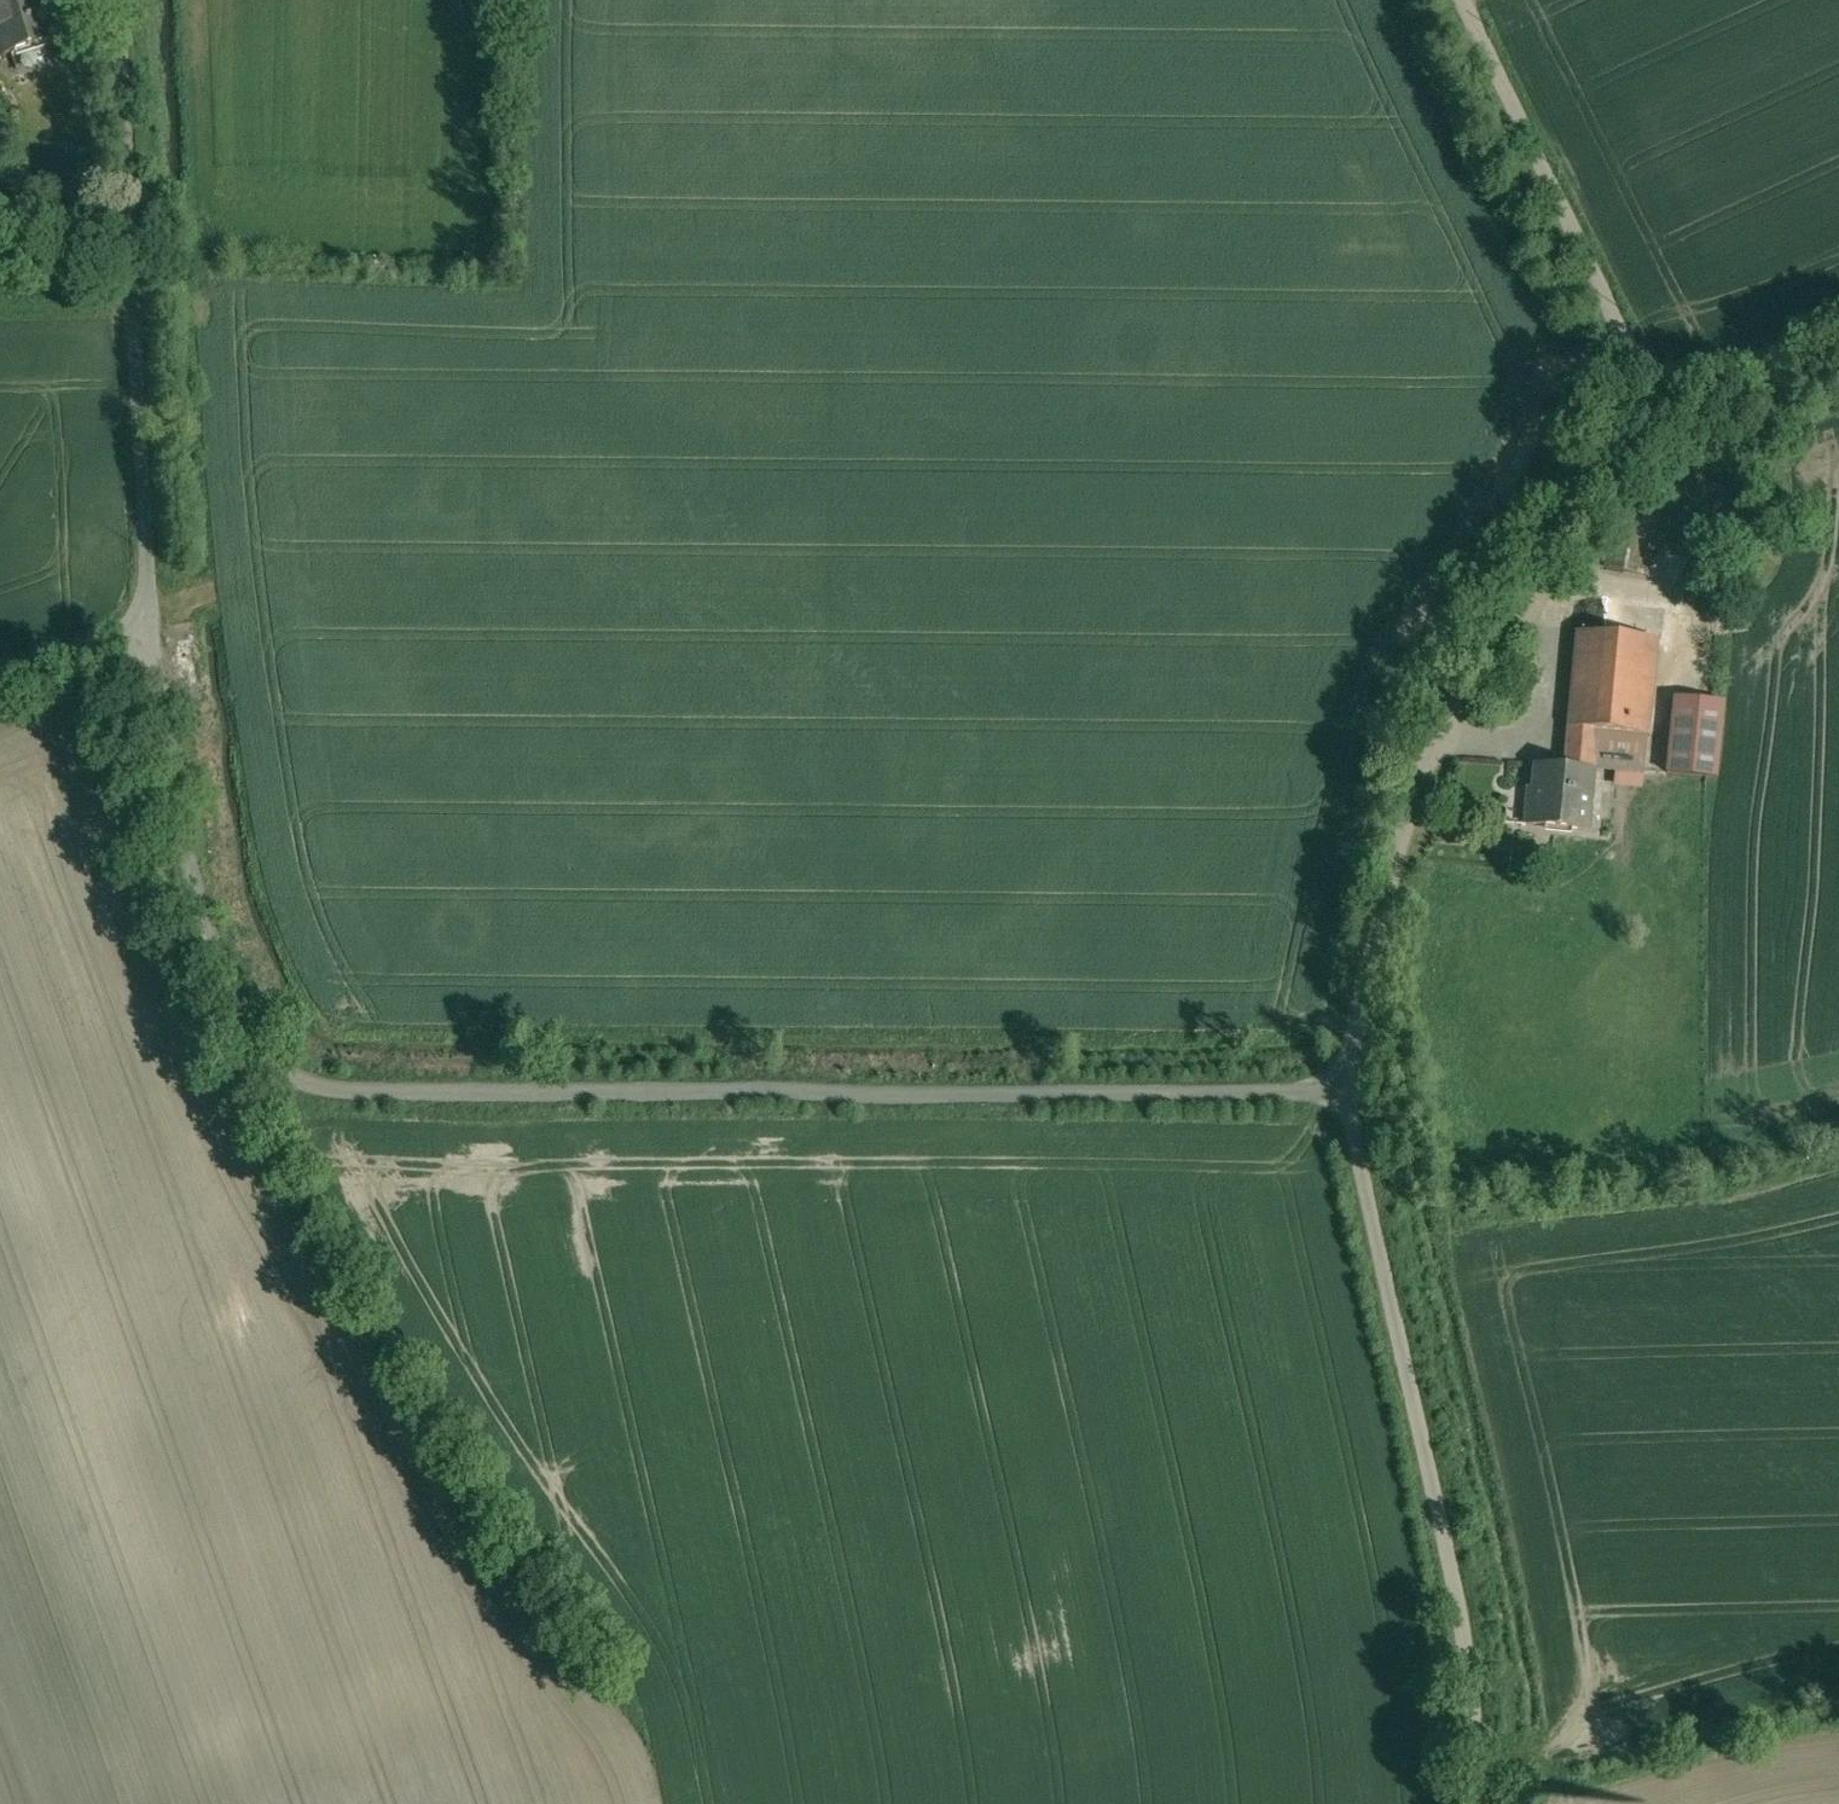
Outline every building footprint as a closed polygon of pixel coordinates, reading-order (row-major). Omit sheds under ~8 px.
[(4,56),(55,40),(42,0),(0,0),(0,42),(4,56)] [(1656,640),(1578,633),(1569,729),(1595,732),(1592,766),(1644,771),(1656,640)] [(1711,699),(1670,695),(1662,773),(1704,777),(1711,699)] [(1595,732),(1569,729),(1565,769),(1536,766),(1533,804),(1528,803),(1526,826),(1586,832),(1592,766),(1595,732)]
